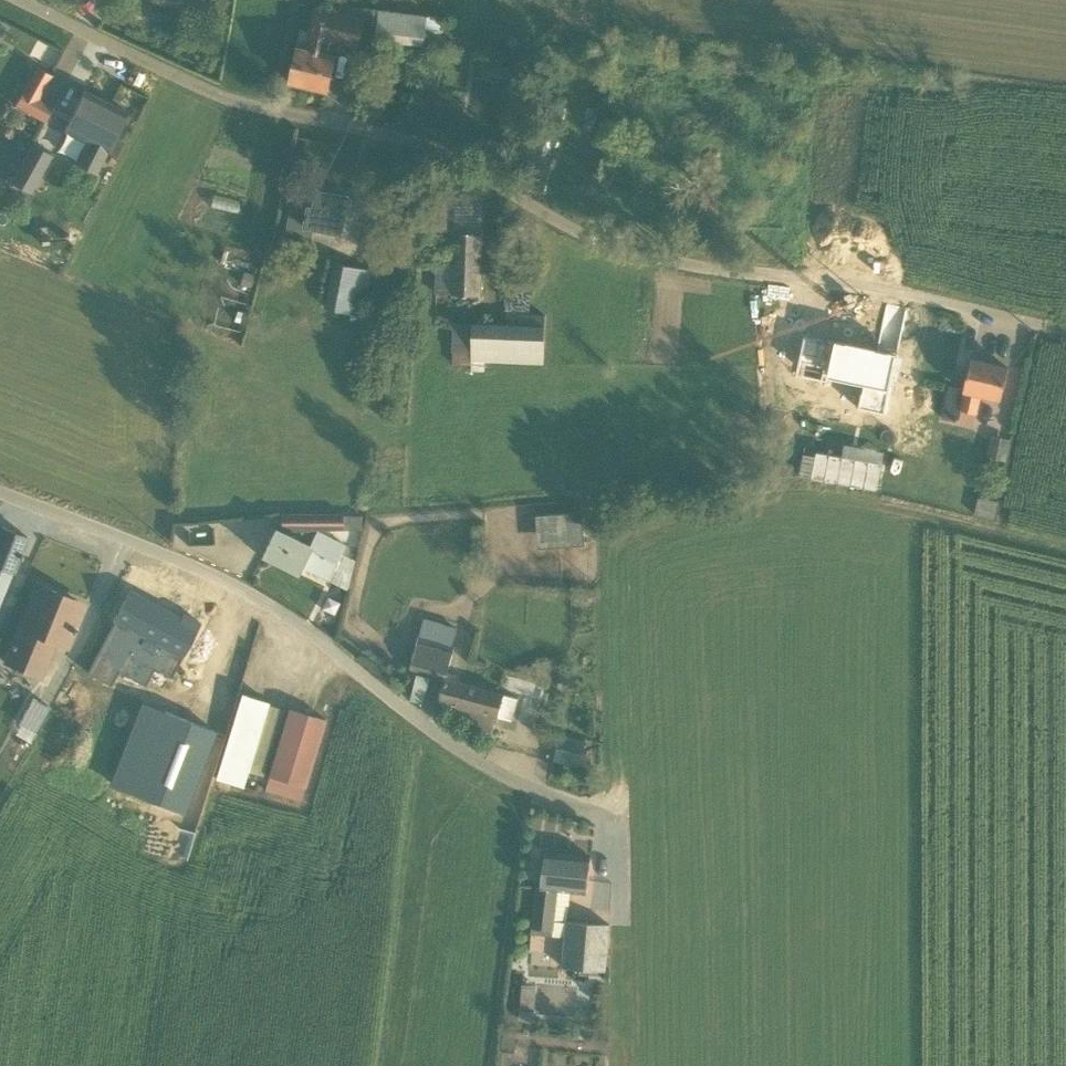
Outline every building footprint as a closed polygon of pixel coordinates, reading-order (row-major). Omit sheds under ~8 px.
[(336,55),(331,53),(334,44),(359,48),(362,37),(424,47),(427,16),(317,1),(308,31),(300,30),(290,81),(328,90),(336,55)] [(35,68),(13,107),(43,123),(64,84),(35,68)] [(126,113),(83,91),(63,131),(85,142),(74,163),(95,174),(126,113)] [(10,184),(29,194),(50,155),(30,145),(10,184)] [(342,239),(350,196),(318,190),(314,209),(293,205),(287,238),(310,242),(312,233),(342,239)] [(480,296),(483,198),(431,197),(429,264),(435,264),(434,295),(480,296)] [(395,276),(333,264),(324,309),(361,316),(363,303),(379,306),(383,285),(393,287),(395,276)] [(519,326),(455,323),(454,353),(471,354),(471,362),(546,364),(547,316),(519,315),(519,326)] [(845,419),(895,428),(900,401),(882,398),(880,407),(869,405),(874,374),(894,377),(901,337),(860,330),(845,419)] [(969,358),(962,393),(946,389),(940,419),(980,427),(985,398),(1004,402),(1011,368),(969,358)] [(1011,440),(993,436),(988,458),(1006,462),(1011,440)] [(537,512),(538,545),(585,543),(583,511),(537,512)] [(360,514),(280,515),(280,531),(360,530),(360,514)] [(0,527),(0,604),(21,555),(19,554),(26,538),(0,527)] [(308,546),(275,529),(260,557),(294,575),(299,567),(341,589),(354,563),(340,555),(345,546),(316,531),(308,546)] [(55,592),(34,584),(1,664),(42,680),(55,648),(66,653),(84,608),(54,595),(55,592)] [(128,590),(110,623),(134,636),(128,647),(164,667),(170,657),(179,662),(200,624),(182,615),(179,618),(128,590)] [(443,679),(437,700),(513,720),(519,698),(458,681),(460,674),(447,671),(452,652),(450,651),(457,628),(421,618),(408,670),(443,679)] [(259,777),(281,708),(241,696),(214,780),(242,789),(247,774),(259,777)] [(32,699),(9,742),(13,744),(0,768),(0,769),(10,774),(46,706),(32,699)] [(324,720),(288,709),(266,779),(302,790),(324,720)] [(559,734),(552,762),(577,768),(584,740),(559,734)] [(530,935),(564,938),(562,968),(604,972),(608,925),(567,921),(569,893),(586,895),(590,858),(543,854),(540,887),(534,886),(530,935)]
